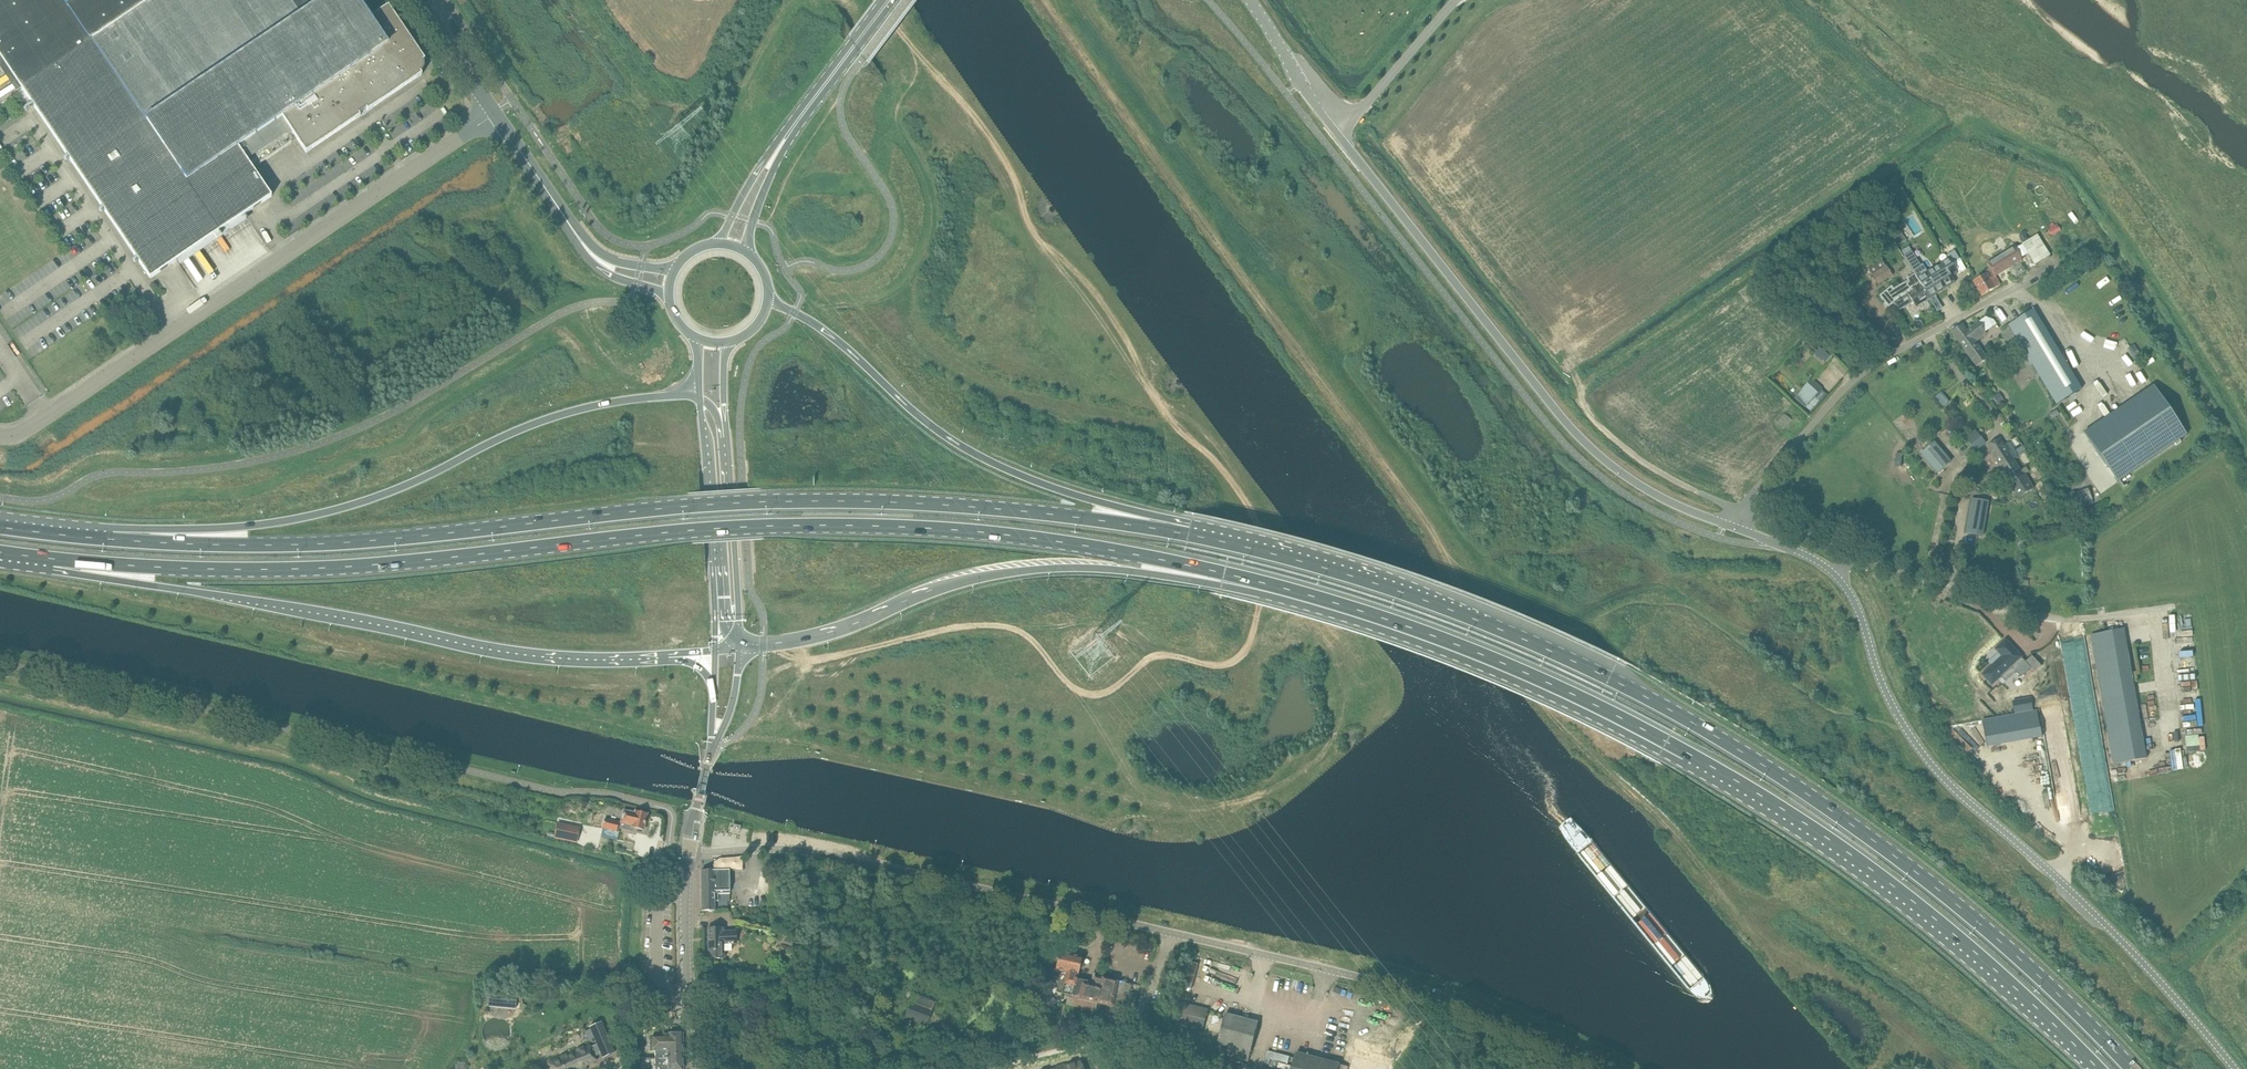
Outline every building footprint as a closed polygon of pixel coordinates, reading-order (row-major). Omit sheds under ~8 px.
[(150,278),(272,196),(243,154),(252,148),(262,162),(258,164),(258,165),(292,142),(291,142),(287,144),(278,131),(287,125),(306,153),(360,117),(359,115),(365,111),(366,112),(422,75),(421,73),(422,72),(424,68),(424,63),(423,62),(425,60),(388,6),(370,19),(357,0),(0,0),(0,56),(150,278)] [(1914,215),(1906,219),(1915,235),(1923,230),(1914,215)] [(2056,222),(2047,226),(2051,235),(2060,230),(2056,222)] [(1899,230),(1892,235),(1899,245),(1906,240),(1899,230)] [(2037,235),(2022,244),(2022,245),(2028,254),(2035,265),(2050,255),(2044,246),(2037,235)] [(1975,280),(1973,281),(1982,296),(2000,285),(1995,276),(2022,260),(2021,258),(2028,254),(2022,245),(2015,249),(2014,247),(1988,264),(1990,268),(1984,271),(1986,274),(1983,276),(1975,280)] [(1950,258),(1933,269),(1945,289),(1955,282),(1951,276),(1958,272),(1959,274),(1967,269),(1961,260),(1955,250),(1947,255),(1950,258)] [(1913,251),(1904,256),(1915,273),(1930,298),(1942,290),(1945,289),(1933,269),(1928,272),(1924,265),(1922,266),(1913,251)] [(1878,285),(1893,276),(1887,265),(1886,266),(1883,260),(1868,268),(1878,285)] [(1892,286),(1880,295),(1882,298),(1889,307),(1895,302),(1903,297),(1908,294),(1911,299),(1916,307),(1930,298),(1915,273),(1914,274),(1906,279),(1907,281),(1894,289),(1892,286)] [(2033,310),(2008,325),(2054,405),(2079,391),(2033,310)] [(1967,351),(1966,352),(1978,367),(1987,360),(1973,342),(1985,333),(1985,331),(1978,322),(1967,330),(1962,324),(1952,332),(1967,351)] [(1795,396),(1794,396),(1798,399),(1812,412),(1828,394),(1813,381),(1810,379),(1795,396)] [(2151,387),(2084,432),(2118,481),(2184,437),(2151,387)] [(1943,406),(1949,401),(1942,393),(1936,398),(1943,406)] [(2056,410),(2049,414),(2052,419),(2059,415),(2056,410)] [(1785,414),(1778,423),(1784,428),(1791,420),(1785,414)] [(1976,451),(1986,443),(1977,433),(1968,440),(1976,451)] [(2000,467),(2013,458),(2000,438),(1987,446),(2000,467)] [(1935,439),(1921,452),(1938,472),(1952,460),(1935,439)] [(2010,484),(2019,498),(2033,488),(2025,475),(2024,476),(2013,458),(2000,467),(2011,484),(2010,484)] [(2087,488),(2062,498),(2068,511),(2092,501),(2087,488)] [(1983,535),(1987,500),(1969,498),(1965,533),(1983,535)] [(2190,613),(2176,613),(2177,629),(2191,629),(2190,613)] [(2115,630),(2091,635),(2114,764),(2139,759),(2115,630)] [(2004,644),(1995,655),(2003,662),(1994,672),(1994,671),(1985,682),(1995,691),(2004,681),(2009,685),(2018,674),(2024,679),(2032,669),(2021,660),(2022,660),(2004,644)] [(2050,698),(2045,678),(2042,678),(2042,680),(2028,683),(2034,716),(2049,713),(2046,699),(2050,698)] [(2030,698),(2022,700),(2024,710),(2032,709),(2030,698)] [(2092,762),(2083,708),(2056,712),(2066,767),(2092,762)] [(2162,761),(2162,769),(2148,770),(2149,775),(2170,772),(2169,760),(2162,761)] [(635,811),(635,813),(623,811),(619,828),(631,831),(632,827),(644,830),(647,814),(635,811)] [(619,822),(605,819),(603,828),(617,831),(619,822)] [(558,823),(555,838),(576,843),(579,827),(558,823)] [(614,837),(616,832),(604,829),(603,835),(614,837)] [(714,911),(714,909),(728,909),(727,902),(730,901),(729,864),(713,864),(713,870),(701,870),(702,911),(714,911)] [(723,931),(723,928),(708,928),(708,958),(724,958),(724,944),(736,943),(735,931),(723,931)] [(1056,992),(1062,993),(1071,954),(1059,952),(1055,970),(1052,969),(1048,986),(1057,988),(1056,992)] [(1034,960),(1031,972),(1042,975),(1046,957),(1032,954),(1030,959),(1034,960)] [(1085,957),(1071,954),(1062,993),(1071,995),(1070,999),(1073,1000),(1072,1006),(1085,1008),(1087,1001),(1079,1000),(1082,983),(1083,983),(1083,980),(1077,979),(1079,968),(1082,969),(1085,957)] [(1092,985),(1083,983),(1082,983),(1079,1000),(1087,1001),(1085,1008),(1095,1010),(1093,1016),(1103,1018),(1104,1013),(1119,1017),(1121,1009),(1126,1010),(1132,984),(1094,976),(1092,985)] [(489,992),(488,1005),(516,1008),(518,995),(489,992)] [(905,1018),(926,1026),(936,1000),(914,992),(905,1018)] [(1208,1010),(1181,1003),(1176,1023),(1203,1029),(1208,1010)] [(1258,1023),(1225,1014),(1217,1047),(1220,1048),(1219,1052),(1225,1053),(1225,1056),(1248,1062),(1258,1023)] [(551,1063),(554,1068),(583,1068),(586,1068),(586,1065),(596,1060),(593,1054),(600,1051),(603,1057),(614,1052),(602,1023),(590,1027),(597,1044),(590,1047),(589,1045),(551,1063)] [(650,1038),(650,1043),(653,1043),(653,1051),(655,1051),(655,1067),(655,1068),(683,1068),(682,1049),(682,1044),(682,1033),(671,1034),(669,1034),(669,1036),(653,1036),(653,1038),(650,1038)] [(1292,1068),(1338,1068),(1339,1064),(1296,1053),(1292,1068)]
